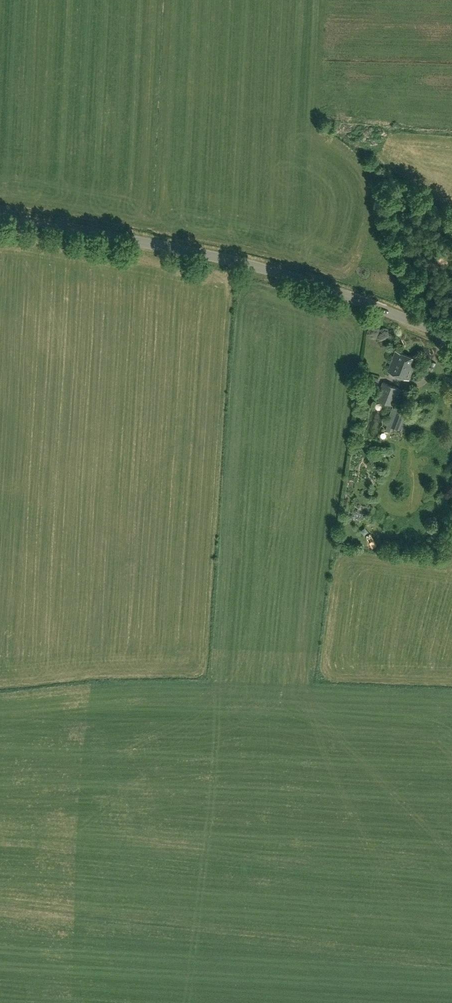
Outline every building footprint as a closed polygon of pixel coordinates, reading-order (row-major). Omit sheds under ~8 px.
[(395,350),(388,371),(408,378),(416,358),(395,350)] [(393,405),(399,388),(383,382),(376,398),(393,405)] [(407,410),(393,405),(385,424),(399,429),(407,410)]
